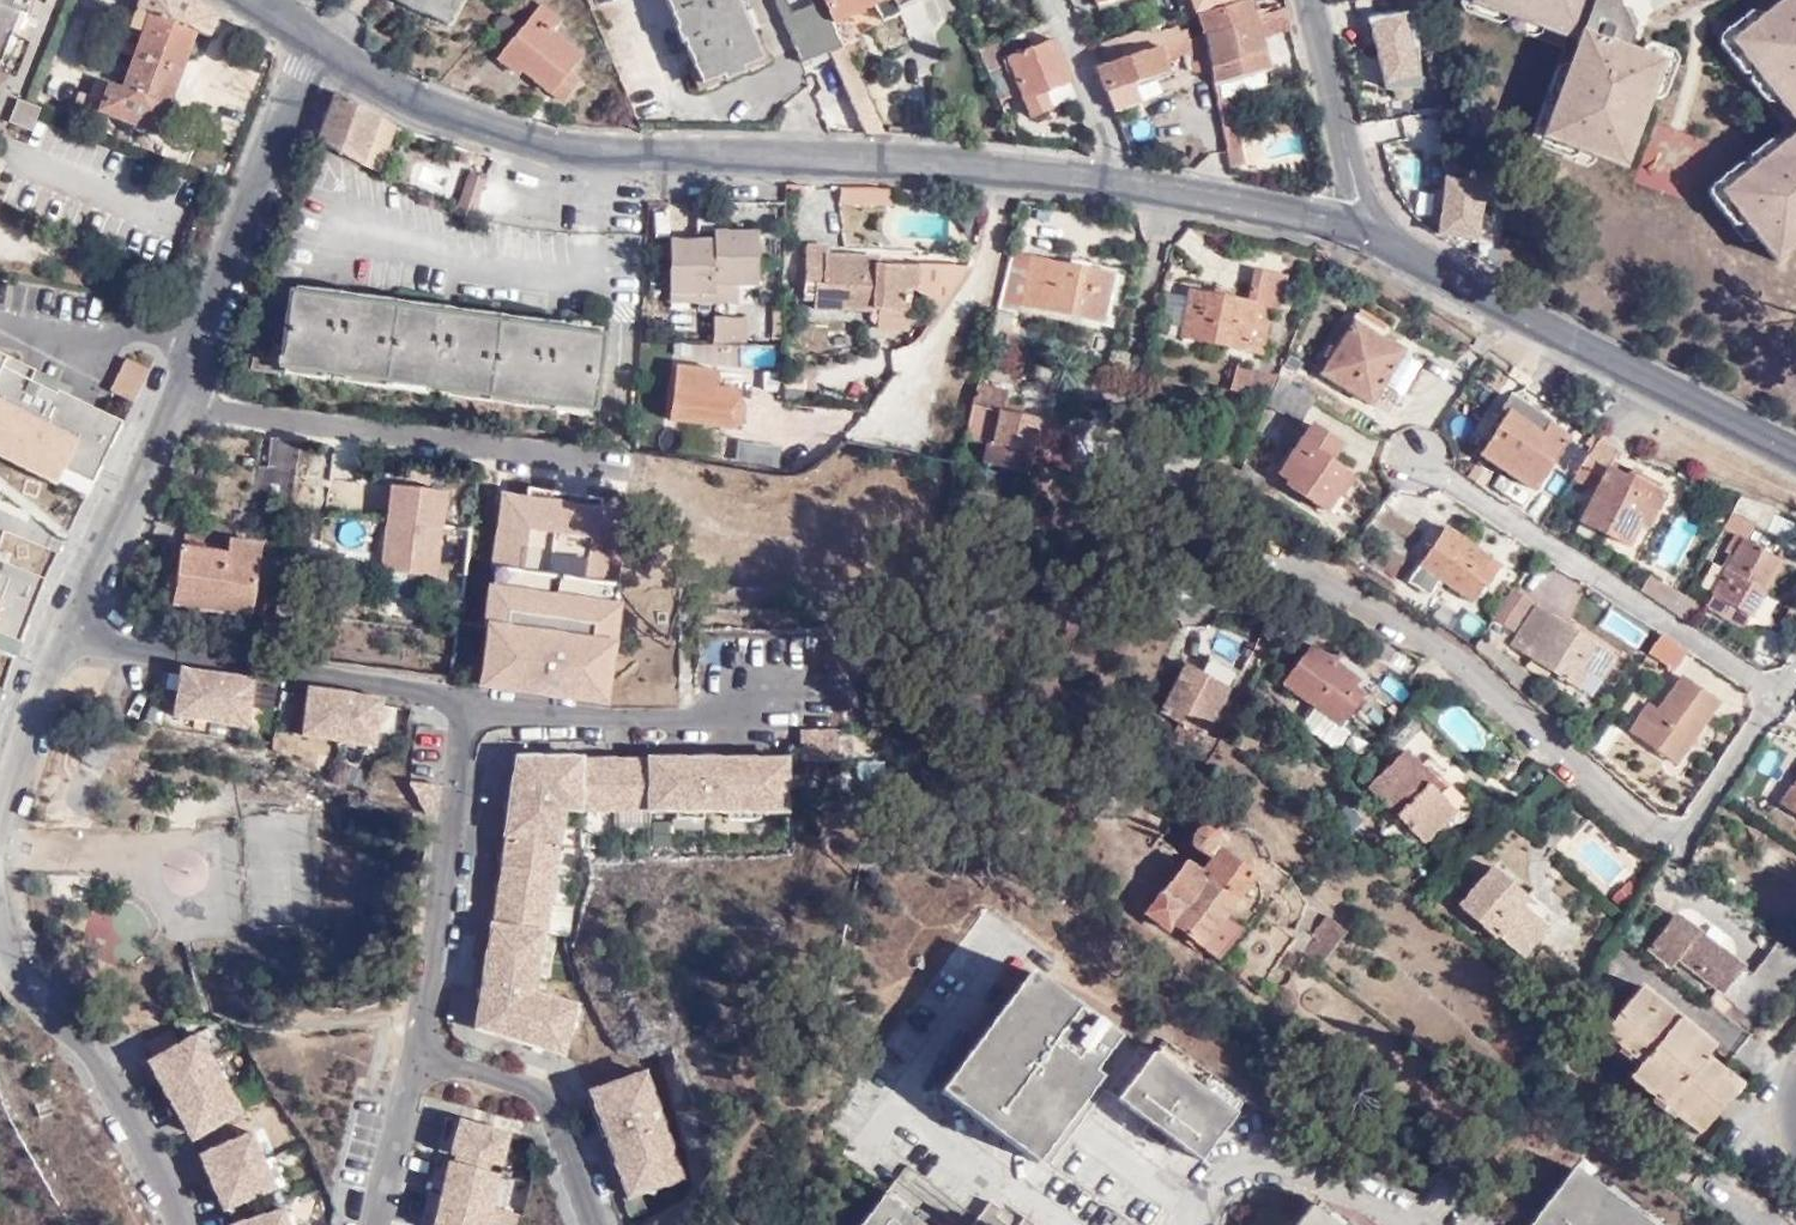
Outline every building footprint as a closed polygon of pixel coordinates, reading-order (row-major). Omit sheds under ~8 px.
[(20,9),(24,0),(0,0),(0,59),(20,9)] [(193,0),(142,0),(139,10),(137,9),(127,31),(141,39),(121,87),(96,78),(88,95),(86,95),(83,104),(158,130),(197,29),(207,34),(218,15),(193,0)] [(449,20),(414,0),(394,0),(400,3),(406,4),(415,8),(429,16),(446,26),(449,20)] [(449,20),(461,0),(414,0),(449,20)] [(702,89),(762,65),(736,0),(666,0),(702,89)] [(877,131),(825,19),(816,0),(774,0),(800,63),(828,52),(864,129),(877,131)] [(825,19),(871,1),(879,20),(898,12),(895,8),(915,0),(816,0),(825,19)] [(898,12),(907,37),(931,28),(920,0),(915,0),(895,8),(898,12)] [(1183,22),(1196,17),(1194,11),(1231,0),(1175,0),(1183,22)] [(1253,16),(1248,0),(1198,16),(1202,34),(1208,69),(1212,86),(1267,71),(1259,38),(1290,29),(1285,8),(1253,16)] [(1470,7),(1575,45),(1541,141),(1623,170),(1661,64),(1625,52),(1631,37),(1616,7),(1619,0),(1472,0),(1470,7)] [(1730,46),(1795,122),(1795,0),(1783,0),(1730,46)] [(558,22),(539,6),(496,59),(515,75),(519,70),(560,103),(579,80),(567,71),(581,55),(551,30),(558,22)] [(1416,14),(1370,20),(1380,97),(1427,91),(1416,14)] [(1154,25),(1101,43),(1108,65),(1158,48),(1189,38),(1185,29),(1180,31),(1178,25),(1157,32),(1154,25)] [(1031,50),(1023,33),(978,54),(989,82),(1010,72),(1029,118),(1053,109),(1045,90),(1068,82),(1051,41),(1031,50)] [(1158,48),(1108,65),(1106,65),(1097,68),(1106,92),(1134,83),(1168,72),(1164,59),(1187,51),(1195,74),(1208,69),(1202,34),(1189,38),(1158,48)] [(1134,83),(1106,92),(1113,108),(1139,99),(1134,83)] [(1226,88),(1212,89),(1228,168),(1241,166),(1226,88)] [(379,115),(337,93),(319,139),(361,162),(379,115)] [(39,108),(17,99),(7,122),(29,131),(39,108)] [(1438,128),(1433,110),(1405,119),(1411,137),(1438,128)] [(394,127),(379,115),(361,162),(376,171),(394,127)] [(1640,159),(1681,170),(1692,133),(1650,122),(1640,159)] [(1725,197),(1782,263),(1795,251),(1795,136),(1725,197)] [(1445,173),(1436,234),(1479,239),(1487,179),(1445,173)] [(716,235),(717,228),(698,226),(698,235),(716,237),(716,235)] [(732,236),(716,235),(716,237),(713,280),(737,282),(756,283),(760,232),(732,230),(732,236)] [(716,237),(698,235),(673,233),(673,236),(671,260),(669,287),(713,289),(713,280),(716,237)] [(671,260),(673,236),(657,236),(655,259),(671,260)] [(913,294),(914,269),(873,268),(874,260),(822,260),(823,250),(802,248),(799,302),(811,302),(810,314),(838,317),(839,310),(904,314),(905,293),(913,294)] [(1112,277),(1030,260),(1021,306),(1102,325),(1112,277)] [(947,296),(958,277),(946,270),(936,289),(947,296)] [(1284,276),(1254,270),(1247,301),(1190,289),(1189,293),(1186,305),(1181,329),(1179,337),(1259,355),(1269,306),(1277,307),(1284,276)] [(735,299),(737,282),(713,280),(713,289),(712,298),(735,299)] [(669,296),(712,298),(713,289),(669,287),(669,296)] [(1172,289),(1164,326),(1181,329),(1186,305),(1189,293),(1172,289)] [(334,290),(334,299),(352,301),(353,293),(334,290)] [(602,337),(559,330),(541,328),(456,316),(438,314),(352,301),(334,299),(289,292),(281,350),(272,348),(275,325),(256,323),(248,369),(278,373),(279,365),(591,413),(602,337)] [(988,339),(999,342),(1001,336),(1008,337),(1015,308),(996,304),(988,339)] [(438,314),(456,316),(457,308),(439,305),(438,314)] [(711,315),(709,340),(741,340),(742,315),(711,315)] [(541,328),(559,330),(560,322),(542,319),(541,328)] [(1401,349),(1353,319),(1322,373),(1368,403),(1401,349)] [(1001,336),(999,342),(996,352),(1013,356),(1017,339),(1008,337),(1001,336)] [(108,390),(137,403),(152,370),(123,357),(108,390)] [(89,501),(124,415),(0,364),(0,465),(89,501)] [(1231,390),(1268,400),(1277,375),(1238,364),(1231,390)] [(738,377),(676,369),(671,421),(733,428),(742,423),(744,404),(736,397),(738,377)] [(1277,375),(1268,400),(1266,404),(1298,421),(1313,397),(1277,375)] [(977,382),(963,438),(987,443),(982,461),(1027,472),(1032,454),(1070,462),(1077,432),(1040,423),(1040,421),(1018,416),(1020,409),(1006,406),(1010,391),(977,382)] [(1541,436),(1548,427),(1515,403),(1508,412),(1541,436)] [(1567,440),(1548,427),(1541,436),(1508,412),(1481,450),(1535,487),(1567,440)] [(1340,444),(1310,424),(1275,479),(1323,510),(1335,491),(1339,493),(1351,476),(1328,460),(1340,444)] [(290,504),(298,440),(268,436),(265,465),(256,463),(251,498),(290,504)] [(1618,448),(1600,437),(1572,478),(1596,490),(1581,519),(1627,544),(1638,524),(1650,502),(1662,508),(1671,492),(1628,469),(1625,475),(1610,466),(1618,448)] [(757,439),(756,467),(780,470),(781,442),(757,439)] [(1571,444),(1559,466),(1573,474),(1586,452),(1571,444)] [(4,531),(57,550),(71,511),(0,485),(0,542),(4,531)] [(1766,533),(1778,507),(1770,503),(1740,494),(1731,511),(1755,526),(1766,533)] [(1650,502),(1638,524),(1649,530),(1662,508),(1650,502)] [(1748,539),(1755,526),(1731,511),(1723,524),(1748,539)] [(1673,512),(1653,560),(1676,570),(1696,521),(1673,512)] [(186,520),(182,547),(228,554),(230,540),(233,526),(186,520)] [(465,572),(469,530),(408,522),(403,569),(464,576),(465,572)] [(1494,557),(1444,525),(1406,585),(1431,601),(1442,585),(1470,603),(1485,582),(1480,578),(1494,557)] [(1734,557),(1725,571),(1712,594),(1701,611),(1727,626),(1738,610),(1749,617),(1782,560),(1737,535),(1727,553),(1734,557)] [(227,556),(258,561),(261,545),(230,540),(228,554),(227,556)] [(277,605),(282,565),(258,561),(227,556),(228,554),(182,547),(180,546),(171,602),(250,615),(252,601),(277,605)] [(14,663),(44,577),(0,562),(0,658),(14,663)] [(1712,594),(1725,571),(1715,565),(1702,588),(1712,594)] [(464,576),(458,631),(489,634),(493,612),(534,617),(534,613),(538,581),(538,579),(465,572),(464,576)] [(1673,613),(1683,595),(1673,589),(1669,595),(1657,585),(1660,581),(1651,575),(1640,593),(1673,613)] [(555,582),(538,581),(534,613),(552,615),(555,582)] [(1669,595),(1673,589),(1660,581),(1657,585),(1669,595)] [(1530,601),(1511,589),(1491,617),(1512,630),(1530,601)] [(1673,613),(1687,623),(1698,605),(1683,595),(1673,613)] [(1577,689),(1588,672),(1602,650),(1603,649),(1535,606),(1510,644),(1577,689)] [(1618,631),(1647,650),(1657,635),(1628,616),(1618,631)] [(1687,649),(1660,632),(1647,650),(1673,668),(1687,649)] [(1317,706),(1341,724),(1360,699),(1351,691),(1360,679),(1313,643),(1284,682),(1317,706)] [(1602,650),(1588,672),(1599,680),(1614,658),(1602,650)] [(1240,673),(1210,657),(1201,671),(1188,664),(1182,675),(1172,669),(1164,682),(1174,688),(1158,713),(1174,721),(1168,732),(1187,744),(1194,733),(1199,736),(1240,673)] [(249,727),(256,679),(236,675),(235,681),(202,676),(202,671),(182,667),(175,716),(212,722),(249,727)] [(1686,731),(1693,737),(1717,704),(1679,676),(1654,709),(1647,704),(1628,730),(1668,756),(1686,731)] [(376,747),(384,698),(364,695),(363,701),(346,698),(329,695),(330,690),(310,687),(303,736),(340,741),(376,747)] [(1351,732),(1341,724),(1317,706),(1303,725),(1336,751),(1351,732)] [(839,763),(840,731),(832,731),(802,730),(802,761),(839,763)] [(1676,761),(1693,737),(1686,731),(1668,756),(1676,761)] [(120,747),(95,739),(82,760),(101,771),(120,747)] [(1433,781),(1403,751),(1365,787),(1422,844),(1454,814),(1427,786),(1433,781)] [(582,809),(582,759),(528,758),(525,781),(516,780),(493,926),(543,933),(546,934),(565,809),(582,809)] [(651,810),(652,759),(634,759),(634,765),(600,765),(600,759),(582,759),(582,809),(582,811),(651,811),(651,810)] [(788,811),(788,760),(652,759),(651,810),(678,810),(679,800),(701,800),(701,810),(731,810),(731,800),(761,801),(760,811),(788,811)] [(438,815),(442,786),(411,782),(411,783),(426,814),(438,815)] [(1795,782),(1781,803),(1795,812),(1795,783),(1795,782)] [(701,810),(701,800),(679,800),(678,810),(701,810)] [(760,811),(761,801),(731,800),(731,810),(760,811)] [(1224,915),(1253,876),(1211,844),(1210,837),(1209,835),(1206,832),(1203,831),(1198,831),(1196,833),(1193,836),(1192,840),(1192,843),(1195,848),(1203,854),(1194,867),(1185,860),(1179,868),(1173,864),(1151,893),(1157,897),(1144,913),(1168,930),(1172,924),(1221,960),(1244,930),(1224,915)] [(1489,869),(1454,907),(1490,939),(1494,936),(1520,959),(1543,931),(1520,908),(1525,903),(1489,869)] [(1742,967),(1672,914),(1648,949),(1674,968),(1681,959),(1723,987),(1725,988),(1742,967)] [(1345,932),(1327,917),(1311,936),(1316,940),(1304,955),(1317,965),(1345,932)] [(526,990),(531,958),(539,959),(543,933),(493,926),(479,1020),(493,1022),(490,1032),(563,1054),(578,1005),(534,992),(526,990)] [(1757,1019),(1795,964),(1795,957),(1775,942),(1750,974),(1742,967),(1725,988),(1723,987),(1720,991),(1757,1019)] [(534,992),(539,959),(531,958),(526,990),(534,992)] [(1117,1036),(1027,971),(939,1093),(1035,1163),(1099,1077),(1092,1070),(1117,1036)] [(1640,981),(1600,1027),(1639,1062),(1628,1074),(1696,1132),(1737,1083),(1704,1055),(1713,1044),(1640,981)] [(155,1057),(181,1043),(172,1027),(146,1042),(155,1057)] [(243,1111),(199,1033),(181,1043),(155,1057),(149,1061),(158,1077),(164,1074),(175,1094),(169,1097),(187,1128),(193,1125),(199,1136),(231,1118),(243,1111)] [(1233,1112),(1150,1051),(1115,1099),(1156,1129),(1198,1158),(1233,1112)] [(683,1178),(646,1073),(593,1092),(599,1110),(604,1109),(635,1195),(629,1197),(629,1196),(623,1198),(630,1218),(648,1211),(641,1193),(683,1178)] [(635,1195),(604,1109),(599,1110),(593,1111),(611,1163),(617,1161),(629,1196),(629,1197),(635,1195)] [(503,1166),(511,1132),(447,1117),(439,1151),(456,1155),(491,1163),(503,1166)] [(239,1138),(231,1118),(199,1136),(206,1151),(239,1138)] [(276,1187),(252,1132),(239,1138),(206,1151),(200,1154),(208,1172),(214,1169),(223,1189),(217,1192),(224,1210),(230,1207),(263,1193),(276,1187)] [(491,1163),(456,1155),(454,1162),(489,1171),(491,1163)] [(493,1208),(501,1174),(489,1171),(454,1162),(437,1158),(429,1193),(493,1208)] [(1571,1166),(1525,1224),(1647,1224),(1571,1166)] [(271,1213),(263,1193),(230,1207),(236,1224),(271,1213)] [(493,1208),(429,1193),(421,1224),(489,1224),(493,1208)] [(887,1196),(862,1224),(943,1224),(924,1210),(917,1221),(887,1196)] [(1313,1204),(1297,1224),(1339,1224),(1313,1204)] [(285,1208),(271,1213),(236,1224),(231,1224),(290,1224),(285,1208)]
